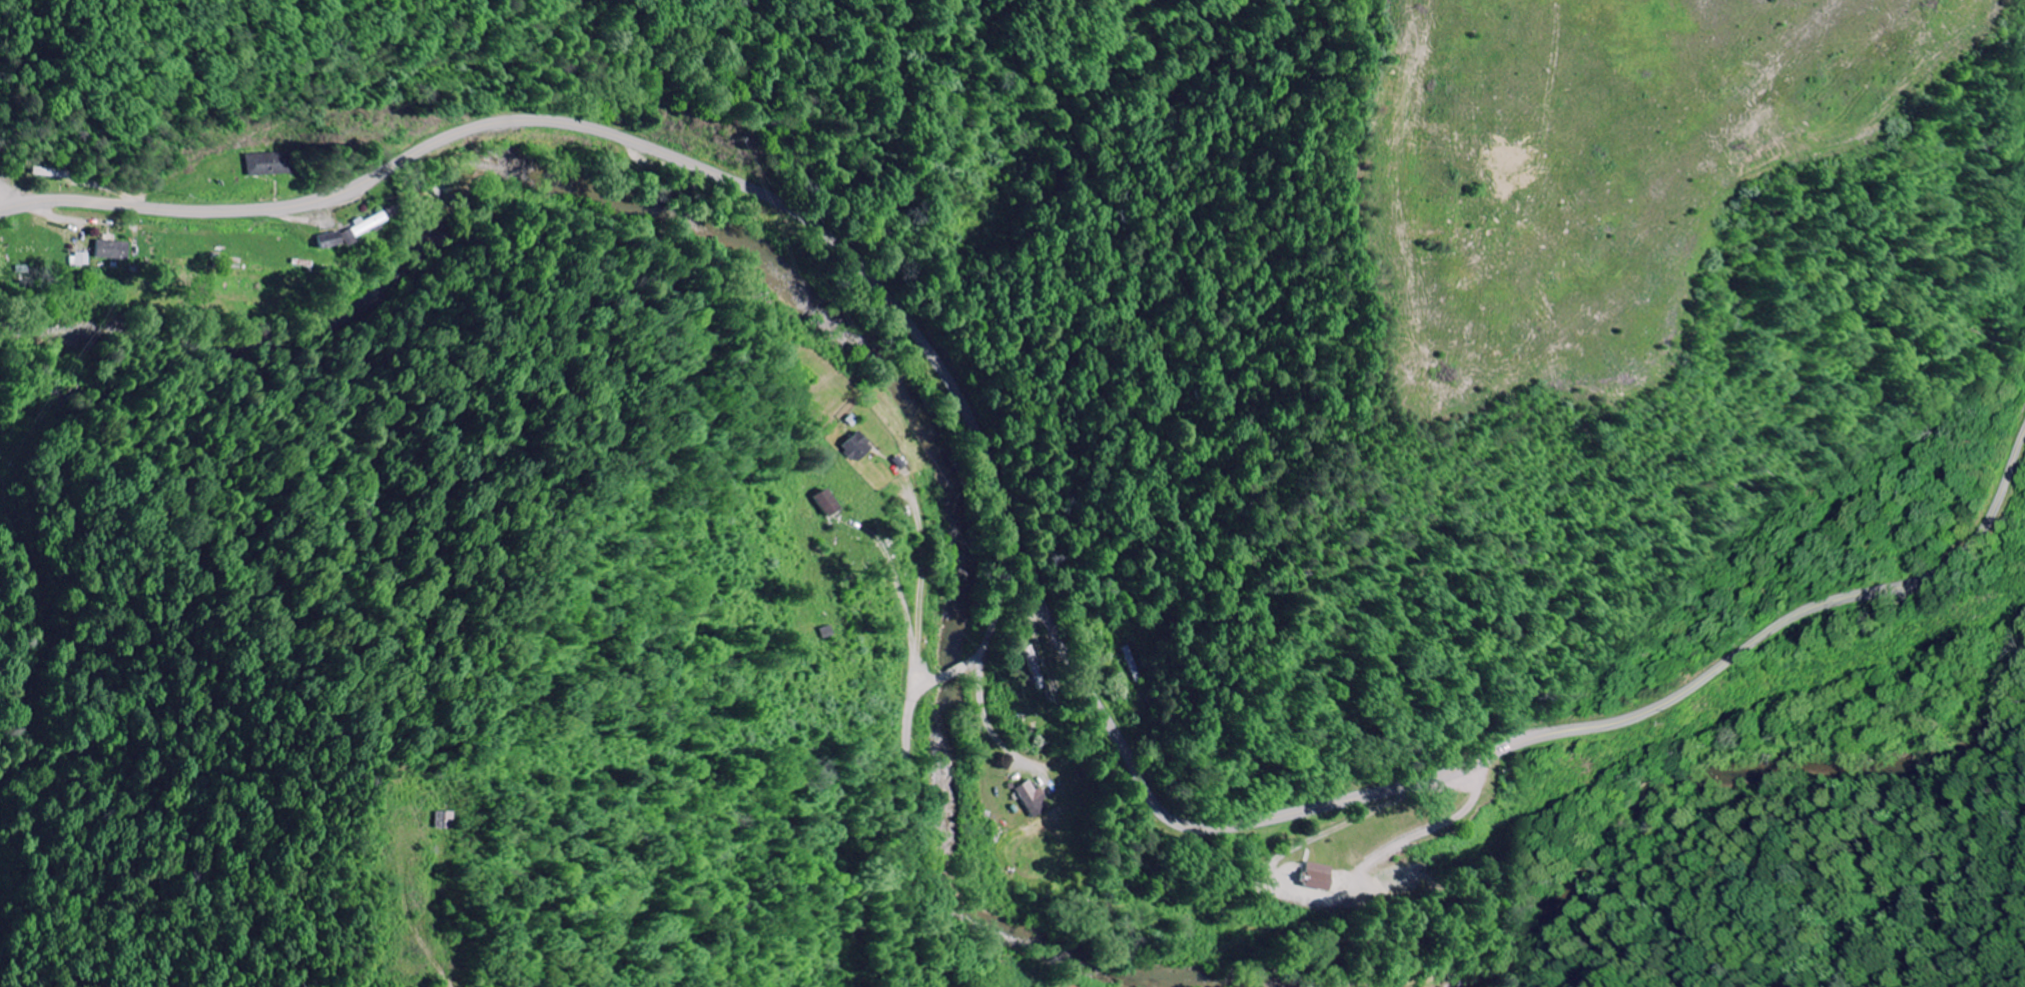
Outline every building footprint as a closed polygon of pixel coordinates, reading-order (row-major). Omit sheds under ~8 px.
[(247,176),(290,175),(290,154),(246,155),(247,176)] [(388,225),(382,213),(362,222),(360,218),(352,222),(355,228),(341,234),(345,244),(388,225)] [(318,250),(340,244),(337,232),(315,237),(318,250)] [(95,242),(94,261),(125,262),(126,243),(95,242)] [(89,255),(71,255),(70,267),(88,267),(89,255)] [(856,432),(840,447),(856,463),(872,449),(856,432)] [(837,510),(824,489),(810,497),(824,518),(837,510)] [(1033,791),(1028,782),(1014,789),(1030,819),(1048,809),(1037,789),(1033,791)] [(1324,894),(1330,868),(1306,863),(1300,888),(1324,894)]
